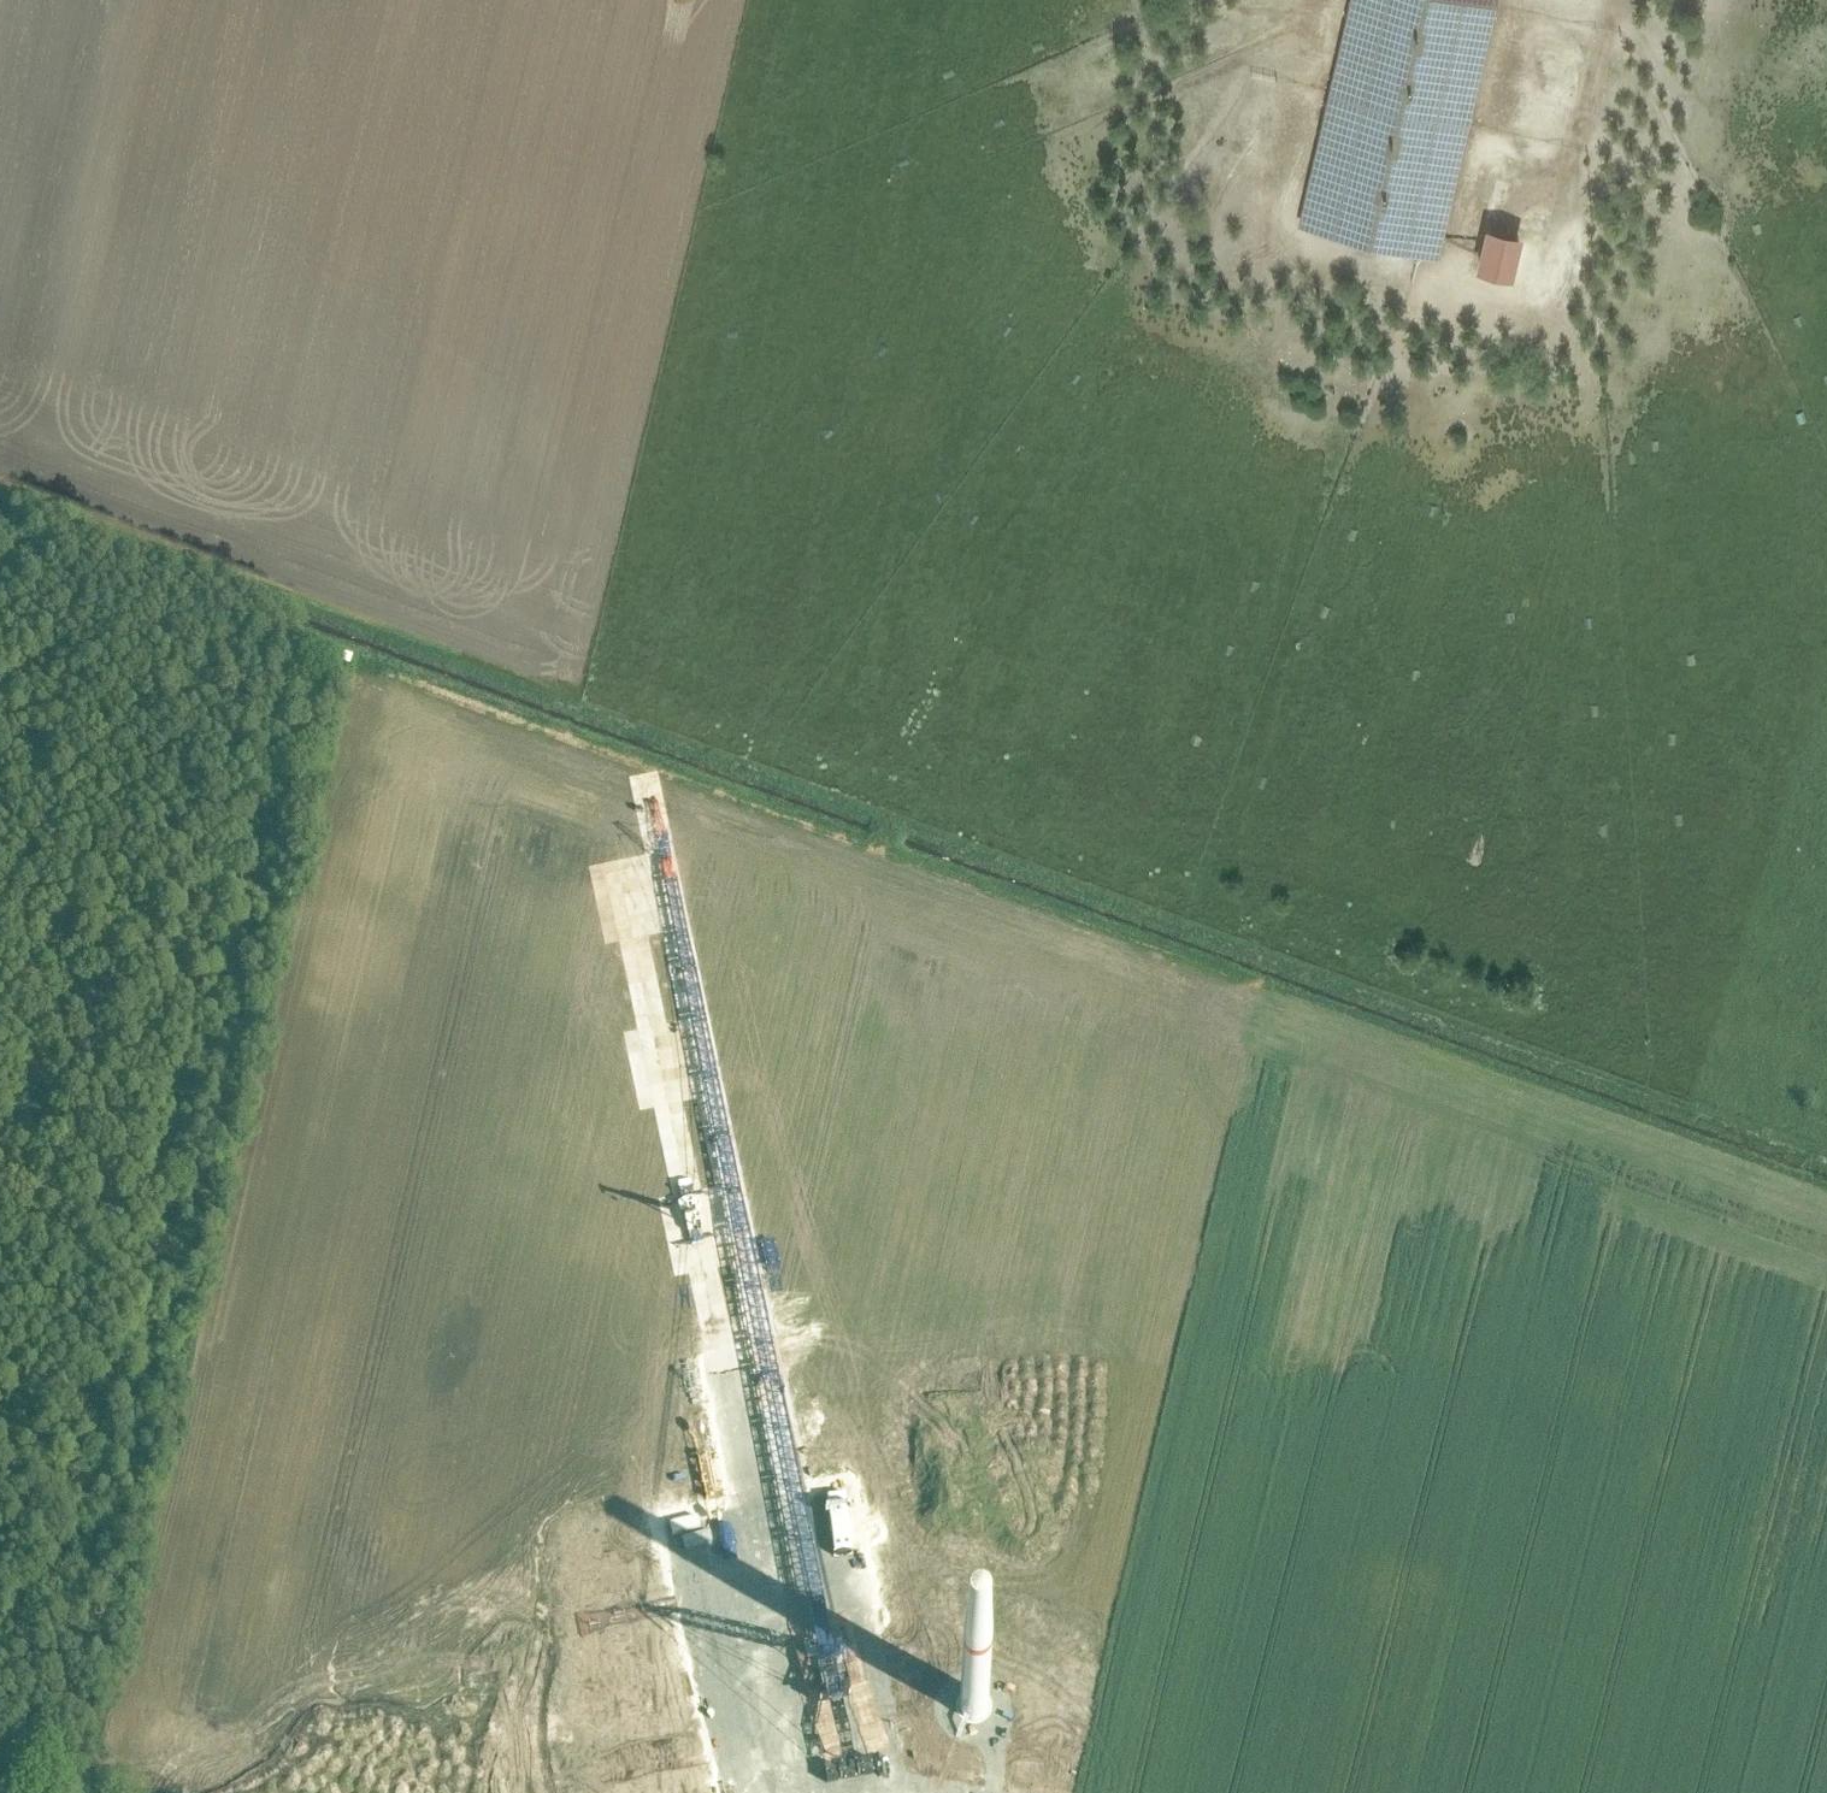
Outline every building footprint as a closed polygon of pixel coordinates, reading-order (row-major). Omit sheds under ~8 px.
[(1296,226),(1435,259),(1497,0),(1350,0),(1296,226)] [(1483,227),(1472,271),(1510,281),(1521,237),(1483,227)]
